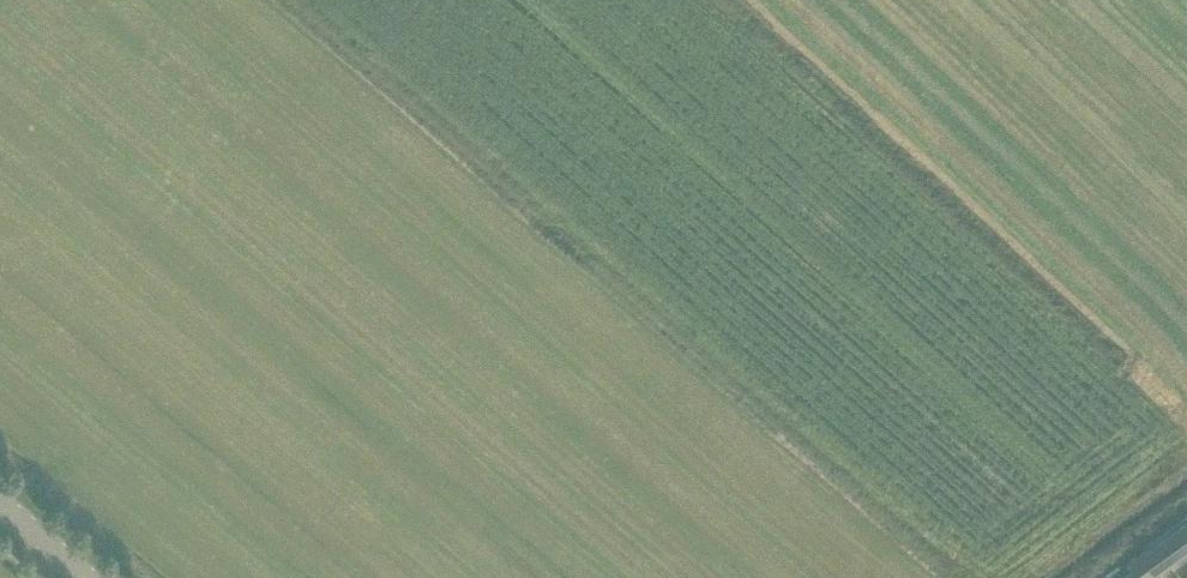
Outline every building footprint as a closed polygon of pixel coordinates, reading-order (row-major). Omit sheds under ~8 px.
[(1149,545),(1163,565),(1186,547),(1186,518),(1149,545)]
